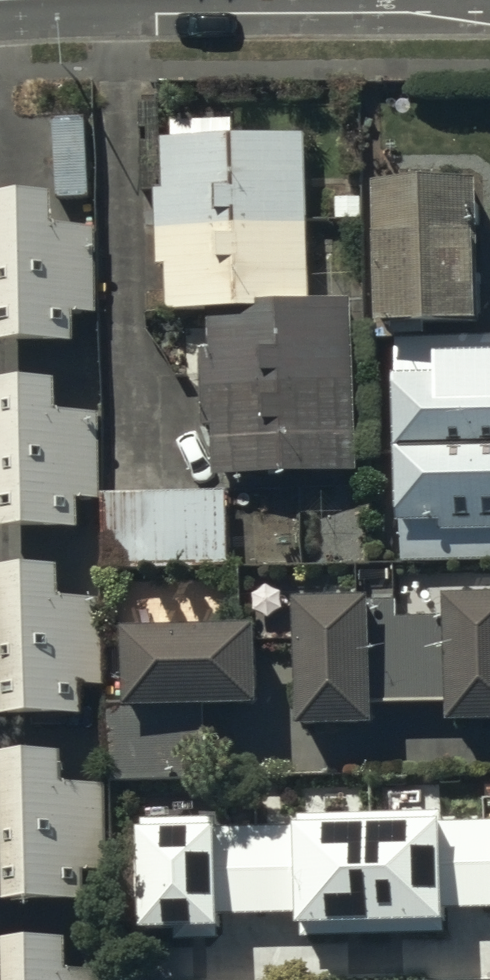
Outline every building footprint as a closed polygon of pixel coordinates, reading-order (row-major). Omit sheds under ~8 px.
[(209,416),(210,464),(357,461),(354,288),(309,289),(305,122),(139,125),(140,183),(152,182),(154,254),(166,254),(167,303),(211,302),(212,346),(199,346),(201,416),(209,416)] [(0,174),(0,334),(77,333),(77,306),(96,305),(95,220),(53,204),(53,171),(19,166),(0,174)] [(379,187),(380,327),(481,326),(480,186),(379,187)] [(398,330),(403,555),(489,553),(489,328),(398,330)] [(0,368),(0,523),(82,523),(82,495),(101,500),(99,413),(60,399),(60,368),(0,368)] [(228,482),(104,483),(105,561),(229,559),(228,482)] [(0,552),(0,707),(85,707),(84,680),(99,680),(98,591),(62,582),(62,551),(0,552)] [(298,582),(299,708),(373,706),(373,693),(448,691),(448,710),(489,709),(489,580),(447,581),(447,606),(399,607),(399,593),(375,593),(374,580),(298,582)] [(252,613),(121,615),(122,697),(253,694),(252,613)] [(1,895),(92,896),(92,862),(107,863),(108,776),(65,775),(66,740),(3,739),(1,895)] [(133,814),(136,919),(489,909),(489,817),(436,819),(436,806),(293,810),(294,820),(216,822),(216,811),(133,814)] [(5,923),(5,979),(114,979),(115,962),(69,962),(69,924),(5,923)]
